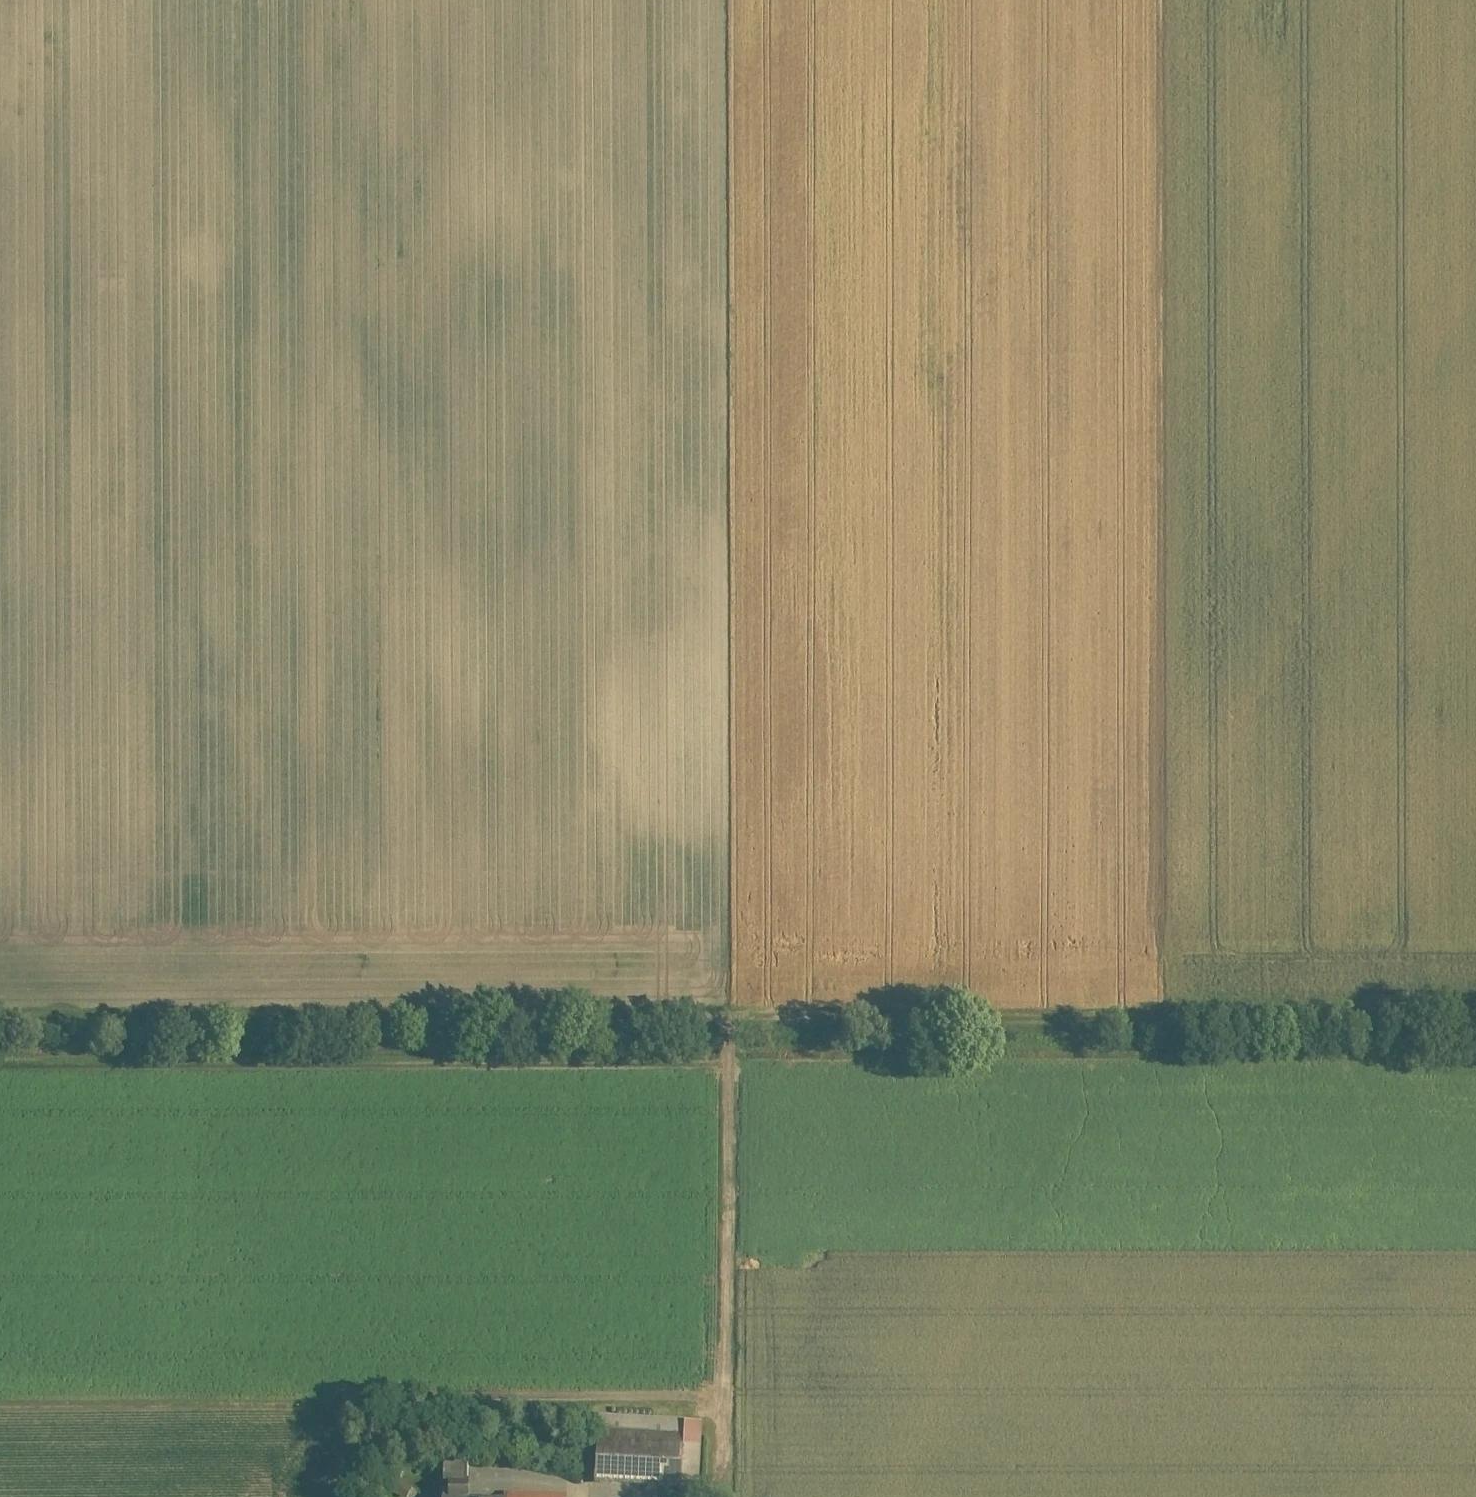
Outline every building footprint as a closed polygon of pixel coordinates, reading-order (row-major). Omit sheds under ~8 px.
[(587,1416),(583,1480),(687,1488),(692,1423),(587,1416)]
